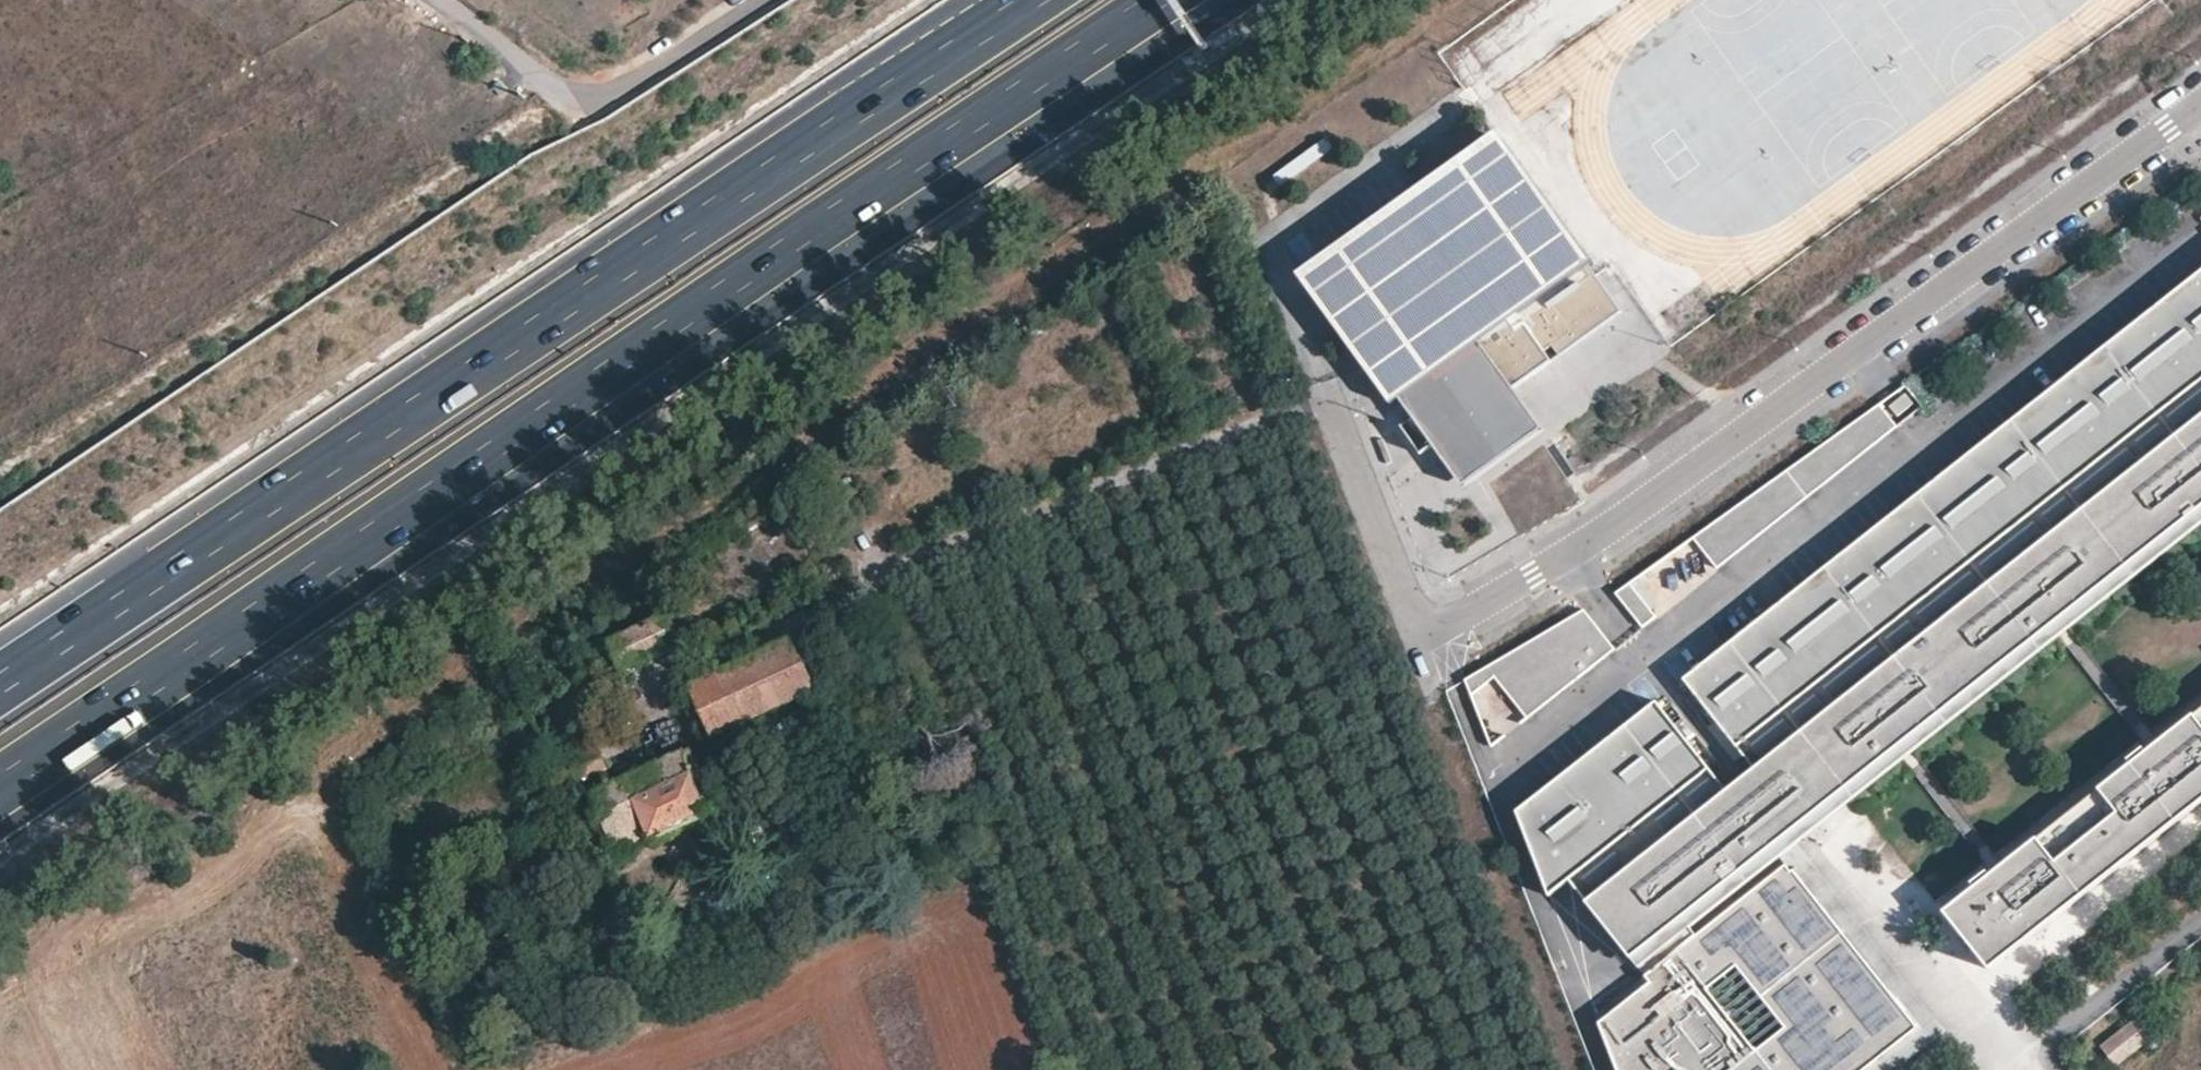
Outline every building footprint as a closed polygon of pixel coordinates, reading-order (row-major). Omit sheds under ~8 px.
[(1510,94),(1528,122),(1555,104),(1537,76),(1510,94)] [(1507,128),(1304,272),(1309,280),(1513,136),(1507,128)] [(1298,129),(1270,145),(1287,173),(1315,157),(1298,129)] [(1427,454),(1440,446),(1468,486),(1548,429),(1520,389),(1560,361),(1552,351),(1559,346),(1564,342),(1571,353),(1630,311),(1593,259),(1598,256),(1513,136),(1309,280),(1399,406),(1408,400),(1420,417),(1407,426),(1427,454)] [(1854,186),(1879,173),(1869,153),(1844,167),(1854,186)] [(1790,208),(1809,235),(1835,217),(1816,190),(1790,208)] [(2052,601),(2066,619),(2200,513),(2200,501),(2193,491),(2200,485),(2200,276),(1689,675),(1760,765),(1732,787),(1662,697),(1521,806),(1554,891),(1575,874),(1637,954),(1747,868),(1733,850),(1748,839),(1762,856),(1887,758),(1873,741),(1888,729),(1902,747),(2051,630),(2037,613),(2052,601)] [(1559,346),(1566,357),(1571,353),(1564,342),(1559,346)] [(1896,428),(1924,406),(1908,385),(1893,396),(1879,406),(1646,572),(1619,590),(1649,621),(1896,428)] [(1637,954),(1644,963),(1786,852),(1801,840),(2200,528),(2200,513),(2066,619),(2051,630),(1902,747),(1887,758),(1762,856),(1747,868),(1637,954)] [(2051,630),(2066,619),(2052,601),(2037,613),(2051,630)] [(1491,729),(1623,644),(1589,608),(1471,677),(1491,729)] [(684,653),(666,615),(598,645),(608,667),(620,662),(621,668),(664,649),(669,660),(684,653)] [(815,689),(790,638),(693,685),(716,735),(815,689)] [(2200,801),(2200,710),(2146,753),(2143,748),(2128,760),(2131,765),(1990,875),(1986,871),(1971,883),(1974,887),(1943,912),(1987,968),(2200,801)] [(1902,747),(1888,729),(1873,741),(1887,758),(1902,747)] [(595,733),(583,738),(588,748),(599,743),(595,733)] [(713,795),(695,745),(593,792),(616,853),(708,811),(705,799),(713,795)] [(612,775),(608,767),(596,773),(600,781),(612,775)] [(1733,850),(1747,868),(1762,856),(1748,839),(1733,850)] [(1801,840),(1786,852),(1791,860),(1796,866),(1798,865),(1812,854),(1801,840)] [(1812,854),(1798,865),(1923,1023),(1947,1026),(1812,854)] [(1798,865),(1796,866),(1791,860),(1650,971),(1656,977),(1604,1018),(1624,1069),(1864,1069),(1923,1023),(1798,865)] [(2191,950),(2200,962),(2200,942),(2191,950)] [(1604,1018),(1656,977),(1650,971),(1601,1010),(1604,1018)] [(2116,1065),(2154,1037),(2139,1017),(2102,1046),(2116,1065)] [(1864,1069),(1891,1069),(1947,1026),(1923,1023),(1864,1069)]
